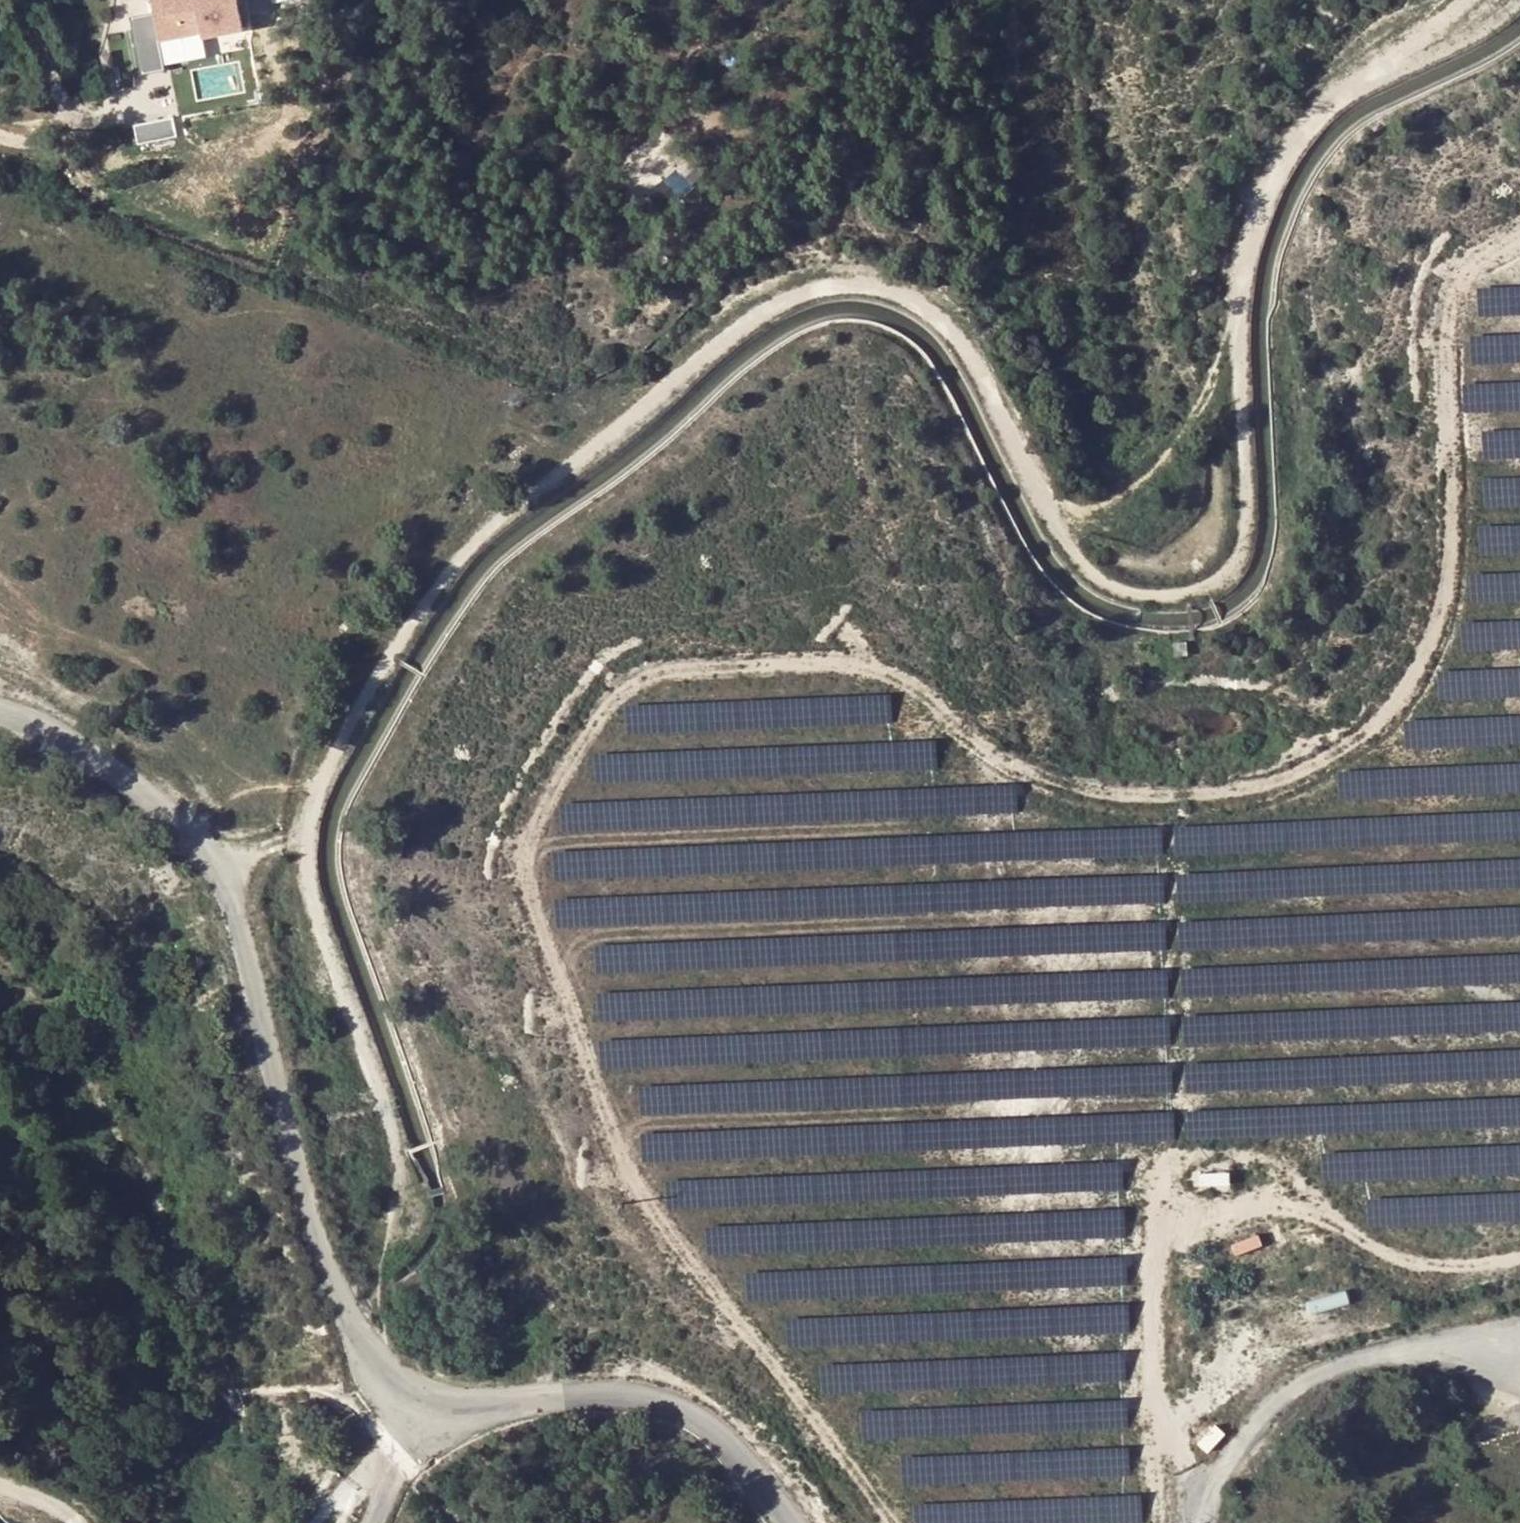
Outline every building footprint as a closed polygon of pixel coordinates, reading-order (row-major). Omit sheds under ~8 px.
[(205,34),(206,38),(243,31),(238,0),(155,0),(157,13),(163,42),(205,34)] [(189,48),(207,44),(206,38),(205,34),(163,42),(157,13),(151,14),(159,60),(190,54),(189,48)] [(686,192),(677,177),(655,190),(664,205),(686,192)] [(1197,1445),(1207,1455),(1226,1434),(1215,1425),(1197,1445)]
